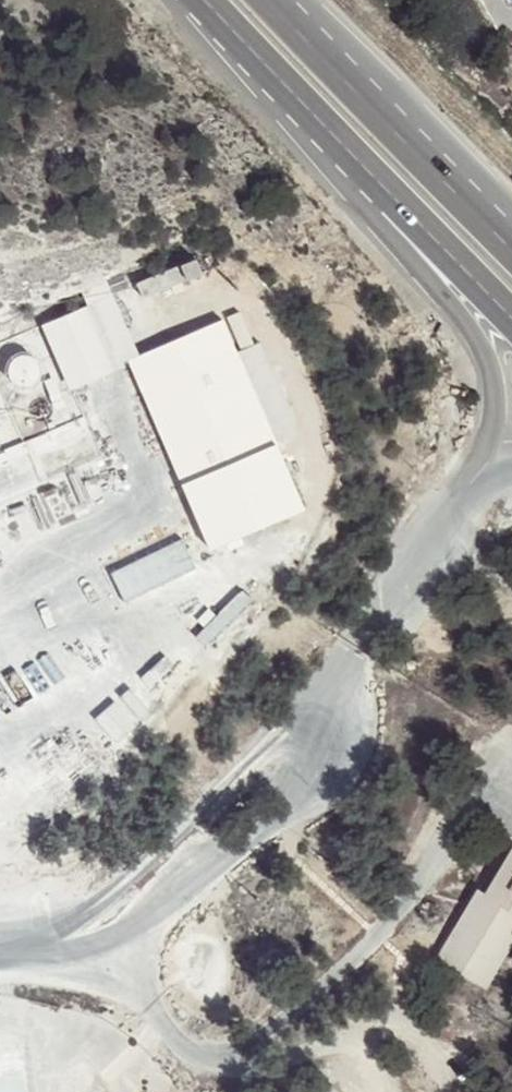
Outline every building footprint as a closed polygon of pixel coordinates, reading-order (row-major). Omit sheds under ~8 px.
[(197,256),(138,282),(145,298),(204,272),(197,256)] [(127,360),(140,355),(130,333),(107,279),(82,294),(87,304),(42,325),(70,387),(110,368),(127,360)] [(236,350),(223,319),(140,355),(127,360),(208,549),(304,507),(276,442),(236,350)] [(261,339),(236,350),(276,442),(302,431),(261,339)] [(39,372),(39,367),(37,362),(33,358),(29,355),(24,354),(19,355),(14,357),(10,361),(8,365),(7,370),(8,375),(10,380),(14,383),(19,385),(24,386),(29,384),(34,381),(37,377),(39,372)] [(182,540),(109,573),(123,602),(195,569),(182,540)] [(201,630),(212,641),(257,597),(246,586),(201,630)] [(121,740),(154,710),(133,685),(99,716),(121,740)] [(487,895),(480,908),(468,901),(436,956),(487,985),(511,941),(511,852),(487,895)] [(475,888),(468,901),(480,908),(487,895),(475,888)]
